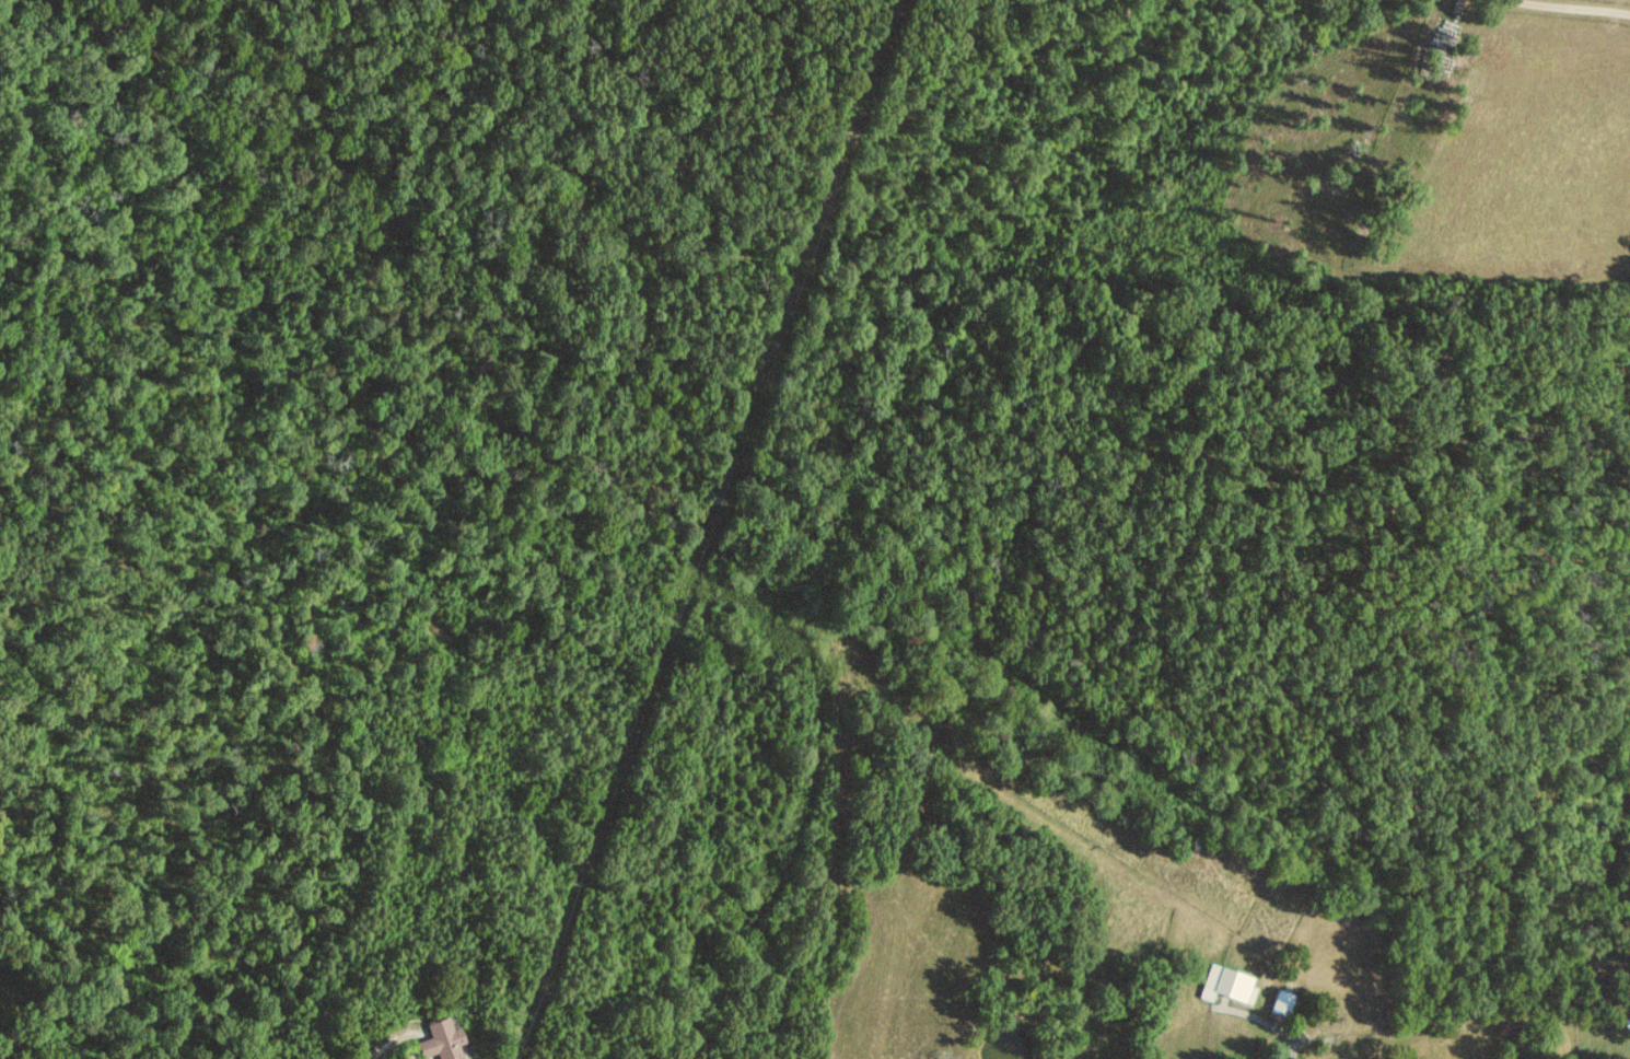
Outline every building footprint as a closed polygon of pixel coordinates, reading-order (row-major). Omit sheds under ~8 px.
[(1256,979),(1213,965),(1202,999),(1214,1003),(1217,994),(1254,1006),(1260,989),(1254,987),(1256,979)] [(1297,996),(1281,990),(1273,1012),(1290,1018),(1297,996)] [(422,1058),(438,1054),(439,1058),(462,1058),(458,1045),(459,1045),(451,1018),(426,1025),(431,1039),(417,1043),(422,1058)]
